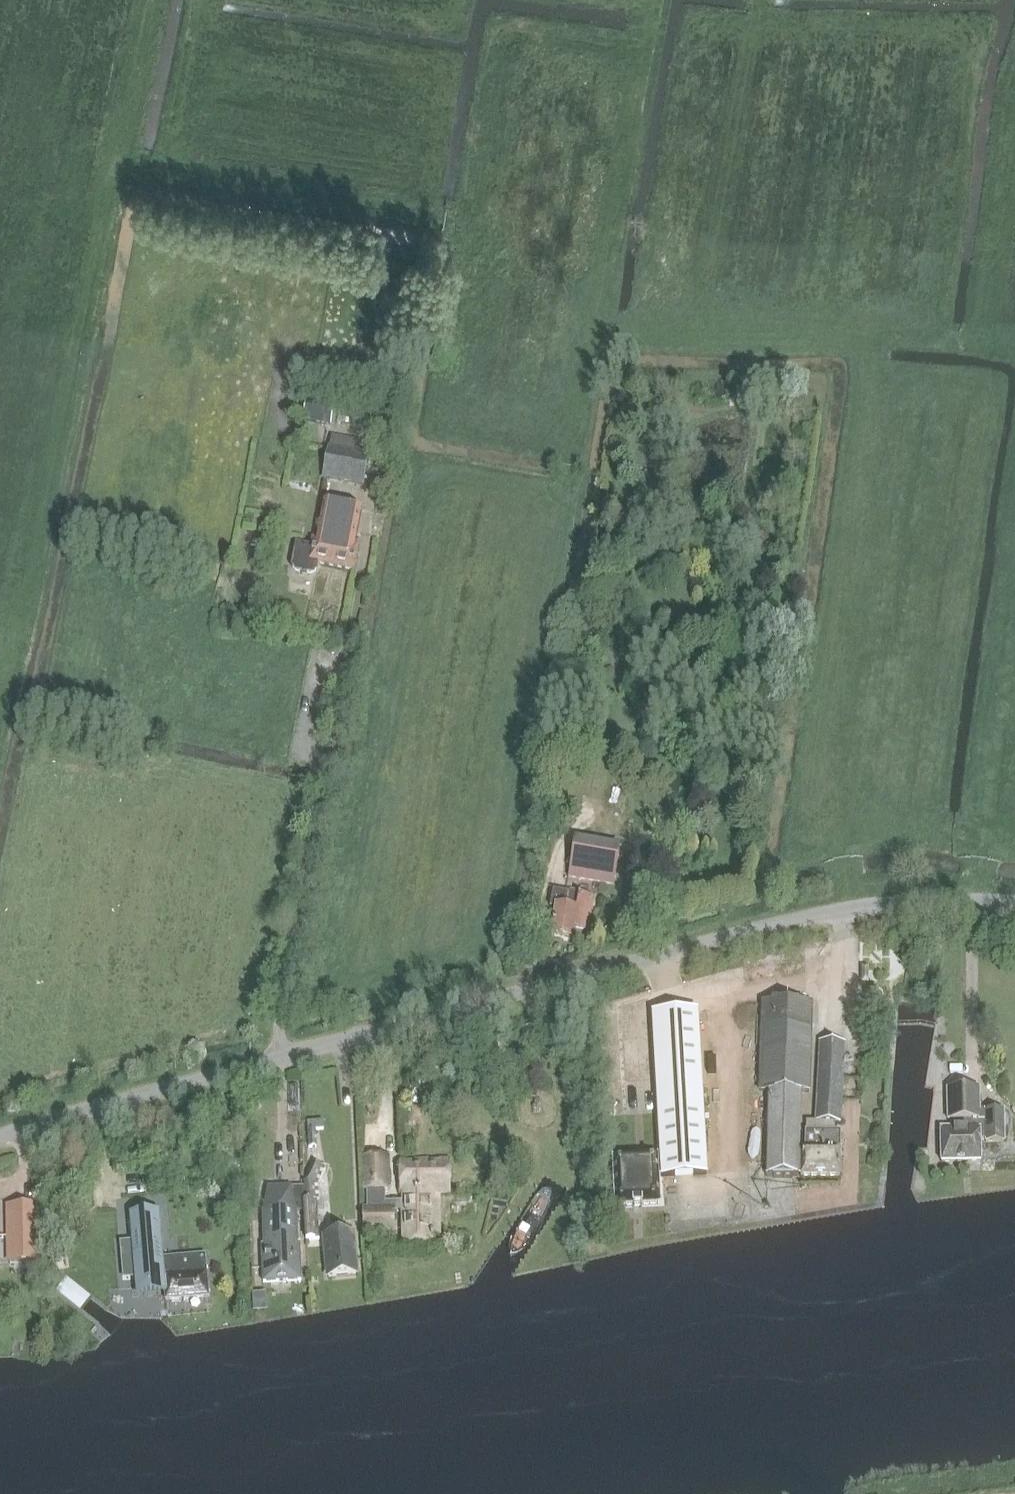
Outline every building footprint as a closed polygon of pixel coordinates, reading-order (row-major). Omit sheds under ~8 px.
[(305,402),(302,420),(330,424),(333,406),(305,402)] [(362,483),(367,454),(327,448),(322,476),(362,483)] [(351,519),(322,513),(317,540),(313,540),(311,546),(295,543),(291,566),(294,572),(311,575),(316,571),(317,564),(353,571),(358,544),(357,544),(347,542),(351,519)] [(269,623),(273,623),(278,620),(278,615),(275,611),(270,611),(266,614),(266,619),(269,623)] [(568,877),(614,885),(620,849),(575,840),(568,877)] [(593,897),(580,895),(553,891),(550,907),(555,908),(551,936),(572,939),(574,928),(586,930),(586,931),(587,931),(593,897)] [(983,923),(981,933),(990,934),(992,924),(983,923)] [(800,1092),(809,1092),(811,1004),(762,1002),(760,1091),(769,1091),(766,1177),(797,1178),(800,1092)] [(661,1176),(661,1177),(706,1175),(697,1013),(652,1015),(660,1159),(656,1160),(656,1158),(611,1161),(614,1209),(659,1207),(657,1176),(661,1176)] [(840,1149),(840,1132),(833,1132),(833,1124),(840,1124),(845,1043),(819,1042),(815,1122),(806,1122),(806,1149),(801,1149),(800,1176),(839,1176),(840,1149)] [(985,1111),(985,1113),(979,1113),(979,1089),(947,1090),(948,1121),(951,1121),(951,1129),(940,1129),(941,1163),(980,1162),(980,1139),(985,1139),(986,1142),(1004,1142),(1003,1111),(985,1111)] [(309,1148),(317,1148),(316,1131),(325,1131),(324,1122),(307,1123),(308,1132),(309,1148)] [(385,1202),(385,1189),(388,1189),(388,1157),(363,1157),(363,1190),(366,1190),(367,1209),(363,1210),(363,1232),(391,1232),(391,1211),(403,1211),(403,1246),(434,1246),(434,1235),(439,1235),(439,1193),(450,1193),(449,1160),(400,1160),(400,1194),(403,1193),(403,1202),(385,1202)] [(304,1183),(305,1201),(303,1202),(305,1241),(315,1241),(313,1201),(319,1201),(318,1184),(325,1169),(312,1164),(304,1183)] [(263,1282),(301,1281),(300,1244),(298,1244),(297,1211),(292,1211),(291,1187),(267,1188),(268,1211),(263,1211),(264,1245),(262,1245),(263,1282)] [(9,1206),(10,1263),(38,1262),(37,1205),(9,1206)] [(163,1258),(160,1211),(130,1213),(136,1295),(164,1293),(165,1300),(208,1296),(205,1255),(163,1258)] [(356,1275),(352,1234),(325,1236),(328,1277),(356,1275)] [(252,1292),(253,1311),(264,1310),(263,1292),(252,1292)]
